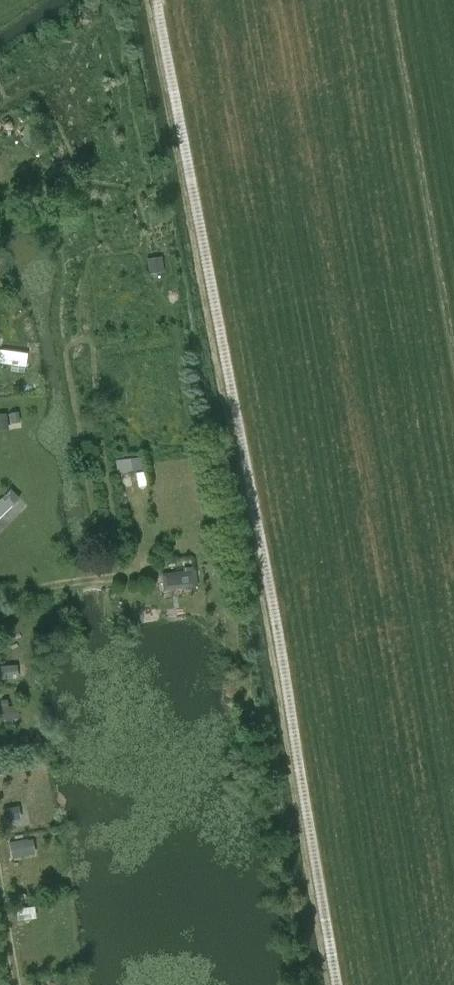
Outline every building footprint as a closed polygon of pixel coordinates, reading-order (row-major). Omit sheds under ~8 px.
[(162,269),(160,257),(148,258),(150,270),(162,269)] [(13,351),(0,350),(0,363),(11,364),(13,351)] [(11,412),(12,420),(20,419),(19,411),(11,412)] [(0,413),(0,423),(8,422),(7,412),(0,413)] [(132,471),(131,458),(115,460),(117,472),(132,471)] [(19,497),(11,489),(1,499),(9,507),(19,497)] [(191,569),(179,571),(182,587),(193,585),(191,569)] [(3,678),(13,678),(13,664),(3,664),(3,678)] [(2,719),(12,719),(11,705),(1,705),(2,719)] [(15,820),(13,807),(2,809),(4,822),(15,820)] [(12,857),(24,855),(21,839),(9,841),(12,857)] [(30,907),(17,908),(19,920),(31,919),(30,907)]
